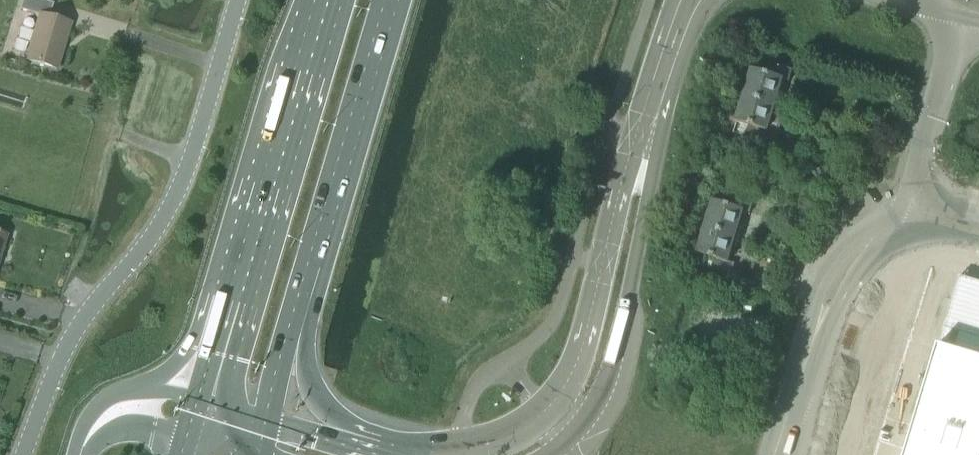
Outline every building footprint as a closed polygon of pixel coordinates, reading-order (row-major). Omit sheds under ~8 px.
[(69,24),(49,18),(53,5),(36,0),(25,0),(21,11),(39,16),(26,61),(56,69),(69,24)] [(757,58),(746,96),(777,105),(784,81),(790,83),(794,70),(757,58)] [(777,105),(746,96),(738,121),(757,127),(754,137),(772,142),(776,131),(770,129),(777,105)] [(715,200),(707,227),(737,236),(745,211),(751,212),(754,201),(736,196),(733,205),(715,200)] [(737,236),(707,227),(699,253),(718,259),(714,270),(732,275),(736,262),(730,261),(737,236)] [(722,294),(726,279),(712,275),(708,290),(722,294)] [(904,454),(978,454),(978,360),(936,347),(904,454)]
